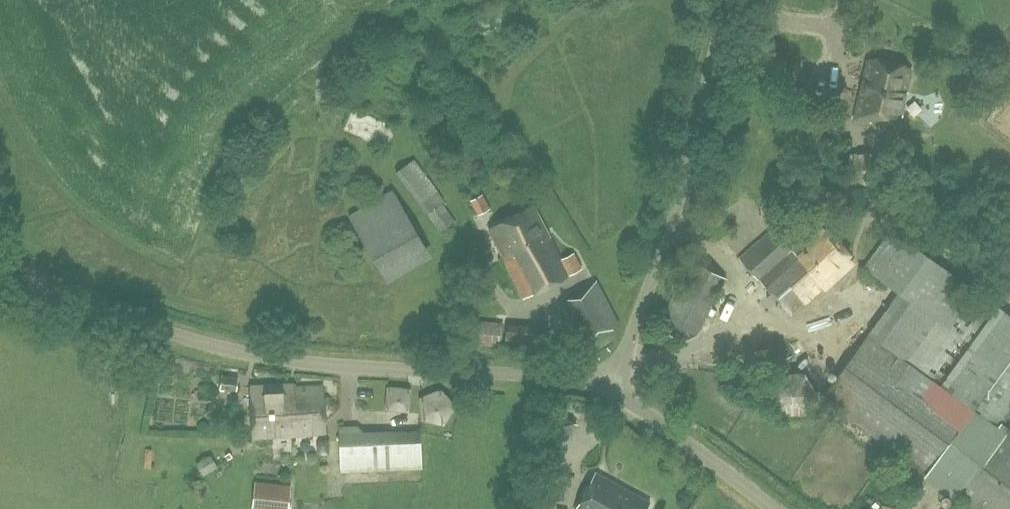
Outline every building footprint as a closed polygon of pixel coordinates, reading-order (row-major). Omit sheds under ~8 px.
[(905,93),(911,70),(868,61),(863,79),(868,80),(865,92),(861,91),(854,119),(869,123),(873,114),(884,117),(882,126),(897,129),(901,113),(896,112),(901,92),(905,93)] [(820,216),(842,198),(832,185),(810,203),(820,216)] [(423,244),(393,191),(349,216),(374,258),(403,242),(409,252),(423,244)] [(479,216),(491,209),(483,194),(471,201),(479,216)] [(443,203),(428,214),(442,234),(457,223),(443,203)] [(525,298),(583,268),(574,252),(562,259),(534,205),(488,229),(525,298)] [(824,289),(852,265),(816,224),(796,242),(779,224),(740,258),(791,315),(822,287),(824,289)] [(1001,428),(1009,416),(1009,314),(892,229),(864,267),(900,293),(822,397),(905,458),(890,478),(915,496),(929,477),(972,508),(1009,508),(1009,435),(1001,428)] [(698,336),(728,279),(694,261),(659,328),(686,342),(698,336)] [(590,341),(620,326),(597,281),(567,297),(590,341)] [(237,390),(239,377),(224,374),(222,387),(237,390)] [(787,378),(771,388),(788,418),(804,408),(787,378)] [(253,438),(326,432),(324,387),(288,388),(288,385),(251,387),(253,438)] [(542,448),(562,459),(578,422),(558,411),(542,448)] [(341,471),(422,468),(421,432),(364,436),(358,426),(339,427),(341,471)] [(560,473),(540,470),(532,508),(533,508),(554,508),(560,473)] [(594,476),(576,508),(647,508),(651,502),(596,472),(594,476)] [(291,484),(256,480),(254,508),(288,508),(291,484)]
